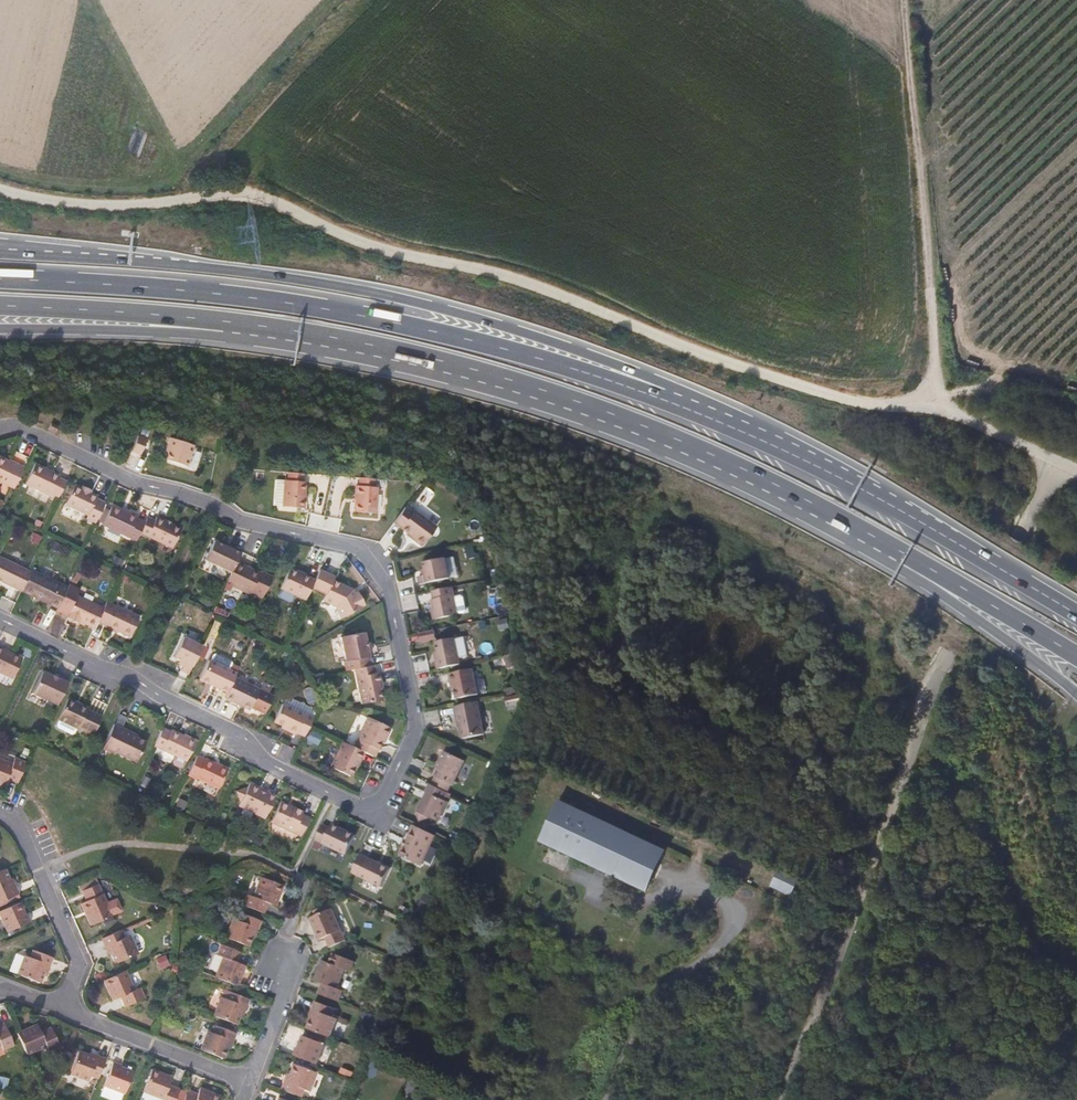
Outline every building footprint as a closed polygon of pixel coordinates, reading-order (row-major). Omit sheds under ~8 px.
[(53,432),(56,426),(48,423),(46,429),(53,432)] [(130,451),(139,455),(147,438),(137,434),(130,451)] [(185,464),(191,444),(168,437),(166,444),(168,444),(167,450),(164,458),(185,464)] [(21,468),(5,461),(0,458),(0,483),(11,488),(21,468)] [(15,463),(6,458),(5,461),(21,468),(22,466),(15,463)] [(58,495),(65,481),(62,479),(57,477),(59,475),(33,463),(24,482),(49,495),(51,492),(58,495)] [(303,506),(303,480),(301,480),(301,471),(285,470),(285,479),(282,479),(281,504),(281,505),(303,506)] [(375,510),(376,483),(372,483),(373,476),(358,475),(358,482),(354,482),(352,509),(375,510)] [(281,504),(282,479),(273,479),(273,504),(281,504)] [(98,500),(93,498),(94,495),(87,492),(79,488),(73,485),(64,504),(86,515),(84,518),(94,522),(103,502),(98,500)] [(421,541),(435,523),(412,507),(410,509),(404,504),(392,520),(407,531),(414,535),(412,537),(417,541),(421,541)] [(138,532),(143,521),(138,520),(135,518),(137,515),(126,510),(125,513),(109,506),(101,524),(134,540),(138,532)] [(170,547),(179,528),(169,523),(164,521),(155,516),(153,520),(148,518),(145,517),(143,521),(138,532),(170,547)] [(235,559),(240,549),(235,547),(231,545),(230,548),(224,545),(212,539),(203,558),(229,571),(235,559)] [(455,574),(450,554),(444,555),(448,576),(455,574)] [(448,576),(444,555),(423,559),(424,566),(425,573),(422,573),(417,574),(419,582),(448,576)] [(29,571),(0,557),(0,581),(13,587),(20,590),(29,571)] [(249,592),(259,571),(243,563),(235,559),(229,571),(224,581),(249,593),(249,592)] [(310,585),(313,578),(289,567),(279,586),(304,598),(310,585)] [(350,594),(348,586),(332,578),(333,575),(318,568),(313,578),(310,585),(325,592),(322,598),(334,604),(341,616),(360,605),(359,604),(363,601),(356,591),(354,592),(350,594)] [(260,598),(271,573),(260,569),(259,571),(249,592),(260,598)] [(56,608),(66,586),(30,570),(29,571),(20,590),(50,605),(56,608)] [(96,620),(102,608),(75,595),(78,589),(68,583),(66,586),(56,608),(55,609),(62,613),(68,616),(66,619),(75,622),(76,620),(93,628),(96,620)] [(453,597),(452,593),(430,598),(432,608),(430,609),(432,620),(456,615),(456,614),(453,597)] [(466,609),(463,598),(460,596),(453,597),(456,614),(463,613),(466,609)] [(128,635),(137,616),(105,601),(102,608),(96,620),(100,622),(103,623),(101,626),(114,632),(116,629),(128,635)] [(419,632),(422,641),(437,637),(434,628),(419,632)] [(367,656),(362,630),(339,635),(344,658),(342,658),(344,668),(354,666),(369,663),(367,656)] [(188,672),(201,644),(182,636),(173,656),(179,659),(184,661),(182,665),(180,668),(183,670),(188,672)] [(458,662),(452,636),(433,641),(435,650),(437,658),(434,658),(434,661),(435,667),(458,662)] [(20,659),(9,653),(3,651),(0,649),(0,674),(11,679),(20,659)] [(233,676),(235,672),(208,659),(199,678),(218,687),(226,690),(233,676)] [(378,687),(377,681),(379,680),(377,671),(375,671),(374,666),(373,662),(369,663),(354,666),(361,702),(380,698),(378,687)] [(477,691),(472,666),(448,671),(449,676),(450,680),(453,679),(454,686),(456,696),(477,691)] [(56,704),(67,680),(58,676),(57,678),(41,670),(31,692),(56,704)] [(260,710),(268,692),(233,676),(226,690),(223,696),(229,698),(249,708),(250,705),(260,710)] [(505,687),(508,703),(522,700),(519,684),(505,687)] [(263,712),(272,694),(268,692),(260,710),(263,712)] [(92,733),(101,716),(85,709),(86,706),(78,701),(77,704),(65,699),(56,719),(76,728),(77,726),(92,733)] [(484,731),(478,699),(455,704),(456,707),(457,712),(459,712),(462,724),(464,735),(484,731)] [(303,734),(311,717),(281,703),(273,720),(281,724),(286,727),(285,729),(290,732),(294,734),(295,731),(303,734)] [(385,737),(390,726),(367,716),(353,745),(363,750),(373,754),(376,748),(379,741),(382,735),(385,737)] [(136,761),(146,741),(136,737),(129,734),(130,731),(113,723),(101,747),(110,751),(111,749),(136,761)] [(185,761),(194,741),(169,729),(168,731),(161,728),(153,746),(185,761)] [(354,764),(357,757),(360,758),(363,750),(353,745),(341,740),(329,764),(352,775),(356,765),(354,764)] [(454,782),(465,757),(445,748),(440,759),(442,760),(440,766),(437,770),(436,773),(454,782)] [(218,787),(227,767),(205,757),(205,758),(196,754),(186,774),(195,777),(196,776),(218,787)] [(24,765),(5,758),(2,765),(0,764),(0,780),(16,786),(24,765)] [(265,816),(274,795),(260,788),(253,785),(254,782),(249,780),(246,786),(237,789),(240,799),(238,803),(265,816)] [(440,820),(449,800),(447,799),(451,791),(432,782),(429,786),(428,790),(428,793),(425,798),(423,799),(419,809),(419,810),(422,810),(422,818),(428,821),(431,816),(440,820)] [(299,836),(308,817),(305,815),(302,814),(303,812),(281,801),(271,822),(299,836)] [(549,842),(566,807),(559,804),(540,842),(547,846),(549,842)] [(664,853),(566,807),(549,842),(571,853),(569,857),(645,892),(664,853)] [(346,852),(355,833),(331,822),(330,825),(326,824),(322,823),(315,838),(346,852)] [(422,863),(436,833),(414,823),(412,827),(407,839),(409,839),(406,845),(404,844),(400,853),(422,863)] [(381,885),(390,866),(364,854),(360,852),(352,871),(381,885)] [(798,882),(799,876),(778,870),(776,876),(798,882)] [(8,882),(4,872),(0,874),(0,905),(19,897),(15,888),(12,889),(8,882)] [(792,894),(796,884),(775,875),(771,885),(792,894)] [(274,906),(281,887),(259,878),(251,898),(245,895),(240,906),(262,915),(264,910),(266,904),(274,906)] [(113,918),(99,888),(82,894),(87,904),(81,907),(90,928),(113,918)] [(27,916),(25,917),(20,906),(0,915),(0,920),(6,934),(30,923),(27,916)] [(348,944),(336,913),(313,921),(320,942),(327,941),(328,945),(330,950),(348,944)] [(248,936),(251,929),(254,930),(256,926),(257,922),(237,914),(234,921),(228,919),(220,939),(244,948),(248,936)] [(140,954),(132,937),(127,939),(124,932),(102,941),(106,949),(110,948),(113,955),(117,965),(140,954)] [(235,988),(243,968),(236,965),(239,958),(240,955),(221,947),(217,958),(222,960),(215,980),(235,988)] [(43,976),(46,968),(49,969),(52,961),(32,954),(29,961),(23,960),(17,978),(40,986),(43,976)] [(350,973),(353,963),(333,956),(330,965),(344,971),(350,973)] [(336,990),(344,971),(330,965),(322,963),(315,981),(323,984),(321,990),(319,995),(338,1002),(342,993),(336,990)] [(134,993),(125,974),(104,984),(113,1002),(120,999),(125,1009),(144,1000),(139,991),(134,993)] [(233,1025),(237,1014),(240,1007),(243,1008),(245,1003),(246,1000),(225,992),(222,999),(217,998),(210,1016),(233,1025)] [(332,1018),(336,1011),(315,1003),(314,1007),(312,1012),(315,1012),(312,1019),(307,1030),(330,1039),(337,1020),(332,1018)] [(225,1051),(228,1044),(231,1044),(233,1040),(234,1037),(213,1028),(210,1035),(205,1033),(198,1051),(222,1060),(225,1051)] [(5,1029),(0,1031),(0,1049),(0,1048),(3,1054),(14,1049),(5,1029)] [(60,1052),(51,1031),(46,1033),(40,1035),(37,1029),(18,1037),(27,1059),(47,1051),(49,1056),(60,1052)] [(317,1066),(325,1047),(303,1038),(299,1050),(296,1048),(294,1052),(292,1056),(317,1066)] [(97,1081),(105,1061),(100,1059),(96,1058),(95,1061),(87,1057),(77,1054),(69,1076),(87,1083),(89,1078),(97,1081)] [(126,1096),(134,1074),(127,1072),(121,1070),(122,1067),(117,1066),(113,1064),(104,1087),(126,1096)] [(307,1093),(315,1074),(292,1065),(288,1075),(284,1084),(281,1083),(280,1087),(279,1090),(299,1098),(302,1091),(307,1093)] [(179,1090),(173,1088),(168,1086),(171,1079),(151,1071),(143,1093),(160,1099),(175,1099),(179,1090)] [(219,1097),(200,1090),(197,1097),(191,1095),(186,1093),(183,1099),(218,1099),(219,1097)]
